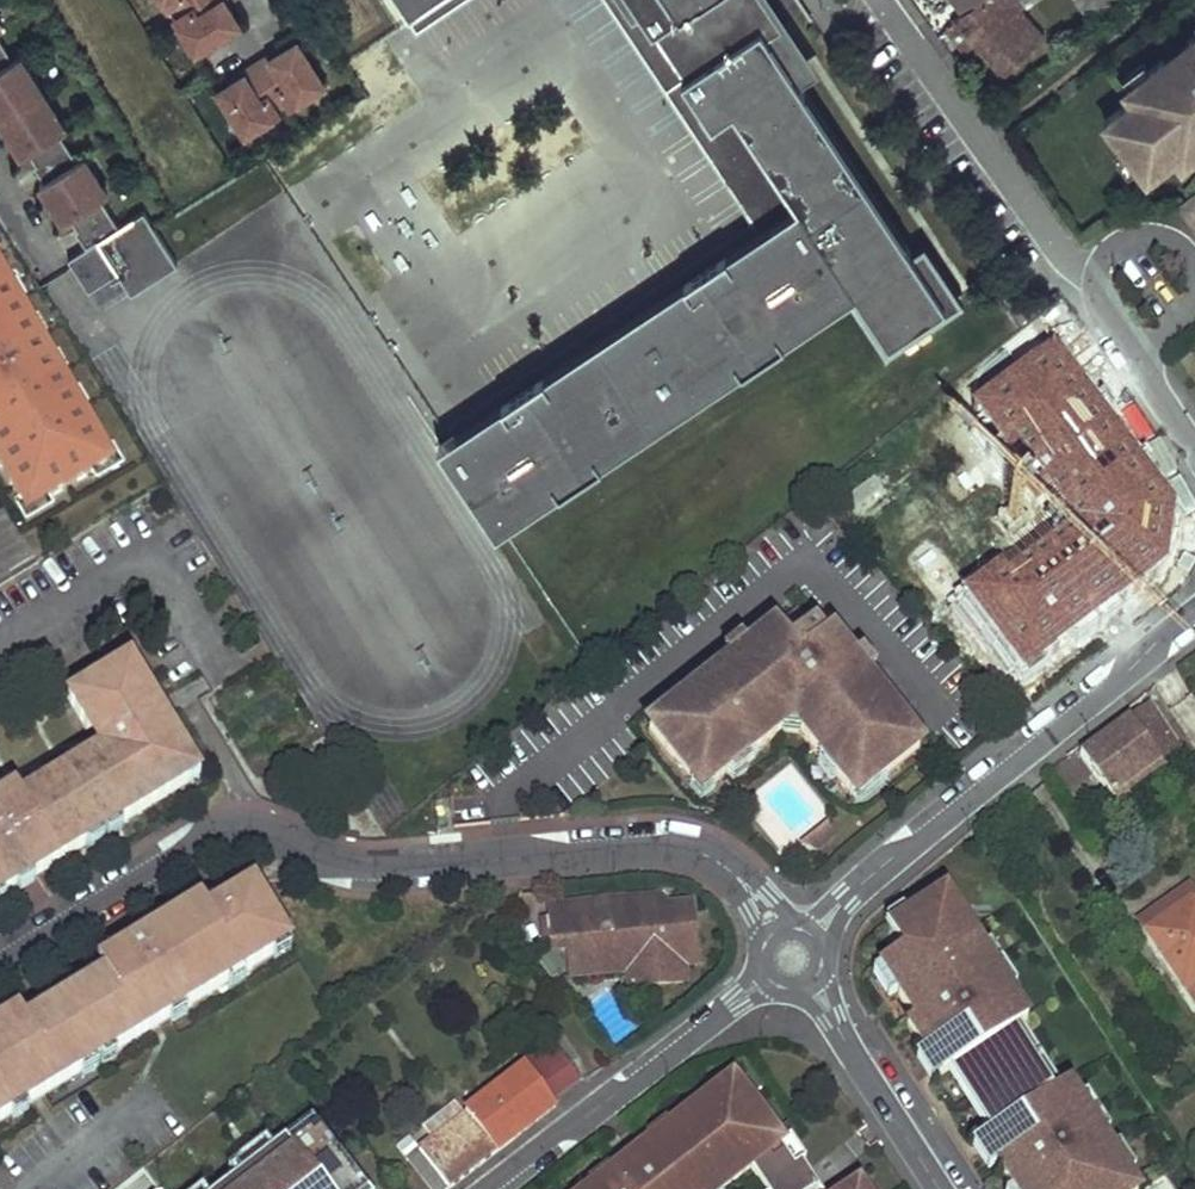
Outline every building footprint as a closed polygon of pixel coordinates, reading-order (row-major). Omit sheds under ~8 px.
[(182,61),(239,34),(223,0),(153,0),(182,61)] [(411,18),(438,0),(398,0),(411,18)] [(750,215),(791,188),(802,204),(859,289),(892,339),(950,301),(749,0),(607,0),(750,215)] [(969,14),(985,0),(958,0),(969,14)] [(961,20),(979,40),(1022,7),(1025,5),(1020,0),(985,0),(969,14),(961,20)] [(1022,7),(979,40),(1009,73),(1046,37),(1022,7)] [(61,136),(0,30),(0,138),(14,163),(61,136)] [(1193,38),(1194,40),(1170,58),(1169,56),(1153,67),(1155,70),(1131,88),(1137,97),(1109,118),(1151,174),(1180,152),(1182,155),(1194,145),(1194,36),(1193,38)] [(296,39),(210,89),(240,141),(326,92),(296,39)] [(41,157),(51,176),(34,185),(56,227),(104,202),(73,141),(41,157)] [(1184,203),(1194,217),(1194,195),(1184,203)] [(176,270),(145,211),(117,226),(105,204),(74,221),(87,246),(67,257),(96,312),(176,270)] [(802,204),(443,443),(500,528),(859,289),(802,204)] [(9,524),(108,477),(0,249),(0,505),(9,524)] [(1083,439),(1049,465),(1055,473),(1015,503),(1035,529),(1053,551),(1073,535),(1087,524),(1074,508),(1115,476),(1110,471),(1131,455),(1105,422),(1081,392),(1060,408),(1083,439)] [(962,455),(974,436),(953,423),(941,442),(962,455)] [(1135,461),(1131,455),(1110,471),(1115,476),(1135,461)] [(13,534),(0,504),(0,540),(13,534)] [(1053,551),(1035,529),(1018,541),(1042,572),(1079,543),(1073,535),(1053,551)] [(885,781),(921,752),(879,698),(873,702),(861,688),(867,683),(830,637),(824,641),(802,613),(746,657),(751,663),(736,674),(732,669),(692,700),(696,704),(671,723),(668,720),(651,733),(674,763),(677,761),(697,787),(713,774),(721,783),(730,776),(728,773),(742,762),(745,764),(785,732),(779,726),(787,719),(802,721),(808,729),(802,734),(824,763),(828,760),(841,776),(837,779),(853,798),(881,775),(885,781)] [(188,785),(193,767),(130,663),(67,702),(87,733),(92,730),(98,739),(105,751),(22,802),(16,792),(0,802),(0,901),(188,785)] [(1150,707),(1106,736),(1139,779),(1165,761),(1150,739),(1169,724),(1153,704),(1150,707)] [(1169,724),(1150,739),(1165,761),(1167,764),(1187,750),(1169,724)] [(1106,736),(1080,754),(1083,756),(1114,797),(1139,779),(1106,736)] [(819,852),(838,836),(829,825),(803,846),(819,852)] [(254,886),(208,914),(201,903),(98,966),(105,977),(26,1025),(19,1015),(0,1026),(0,1123),(290,946),(254,886)] [(1194,899),(1194,895),(1189,888),(1141,923),(1148,933),(1194,899)] [(1148,933),(1194,998),(1194,899),(1148,933)] [(665,901),(574,910),(578,951),(580,978),(636,973),(692,968),(705,966),(700,918),(667,921),(666,911),(665,901)] [(907,930),(921,954),(888,975),(921,1027),(954,1079),(964,1073),(1004,1136),(995,1143),(1016,1176),(1008,1181),(1013,1188),(1134,1188),(1072,1092),(1058,1102),(1017,1039),(1032,1029),(951,902),(907,930)] [(699,908),(666,911),(667,921),(700,918),(699,908)] [(574,915),(556,917),(559,952),(578,951),(574,915)] [(692,968),(636,973),(637,989),(694,984),(692,968)] [(921,1027),(913,1032),(947,1084),(954,1079),(921,1027)] [(421,1150),(451,1188),(452,1188),(559,1108),(553,1101),(582,1077),(556,1046),(421,1150)] [(751,1101),(735,1075),(703,1099),(705,1103),(710,1110),(722,1101),(727,1097),(732,1095),(736,1094),(742,1094),(745,1095),(748,1097),(751,1101)] [(750,1169),(764,1188),(768,1188),(797,1169),(782,1146),(777,1139),(768,1125),(751,1101),(748,1097),(745,1095),(742,1094),(736,1094),(732,1095),(727,1097),(722,1101),(710,1110),(705,1103),(673,1128),(663,1135),(666,1138),(649,1152),(661,1168),(656,1172),(652,1168),(649,1166),(646,1164),(642,1166),(639,1168),(638,1171),(638,1173),(638,1176),(640,1181),(642,1183),(635,1188),(623,1172),(604,1186),(602,1183),(595,1188),(725,1188),(750,1169)] [(593,1188),(595,1188),(602,1183),(604,1186),(623,1172),(635,1188),(642,1183),(640,1181),(638,1176),(638,1173),(638,1171),(639,1168),(642,1166),(646,1164),(649,1166),(652,1168),(656,1172),(661,1168),(649,1152),(666,1138),(663,1135),(673,1128),(667,1120),(644,1137),(651,1145),(615,1172),(609,1164),(586,1181),(593,1188)] [(316,1122),(227,1188),(367,1188),(316,1122)] [(768,1125),(777,1139),(783,1136),(774,1122),(768,1125)] [(793,1139),(782,1146),(797,1169),(808,1162),(793,1139)] [(768,1188),(810,1188),(797,1169),(768,1188)] [(140,1176),(124,1188),(152,1188),(140,1176)]
